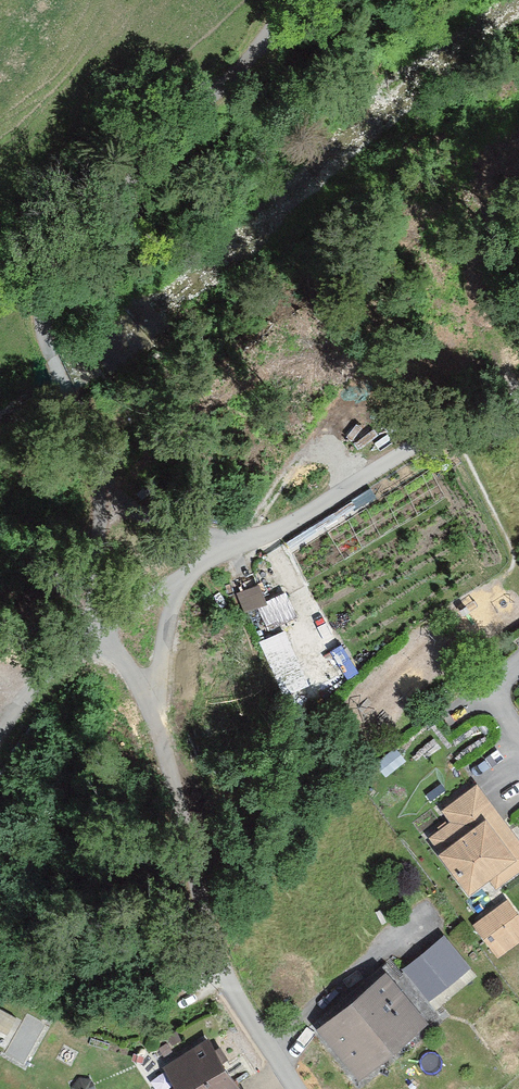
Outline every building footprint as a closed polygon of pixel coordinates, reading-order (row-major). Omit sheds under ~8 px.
[(266,602),(255,573),(232,581),(243,610),(266,602)] [(274,618),(294,609),(286,593),(266,602),(274,618)] [(475,784),(439,812),(448,823),(428,837),(473,896),(493,880),(500,890),(518,875),(518,841),(475,784)] [(506,900),(472,926),(498,960),(518,944),(518,917),(506,900)] [(470,969),(445,938),(403,971),(429,1003),(470,969)] [(418,1021),(382,979),(324,1028),(360,1070),(418,1021)] [(0,1013),(0,1052),(23,1065),(39,1035),(0,1013)] [(212,1042),(167,1069),(180,1088),(241,1088),(212,1042)]
